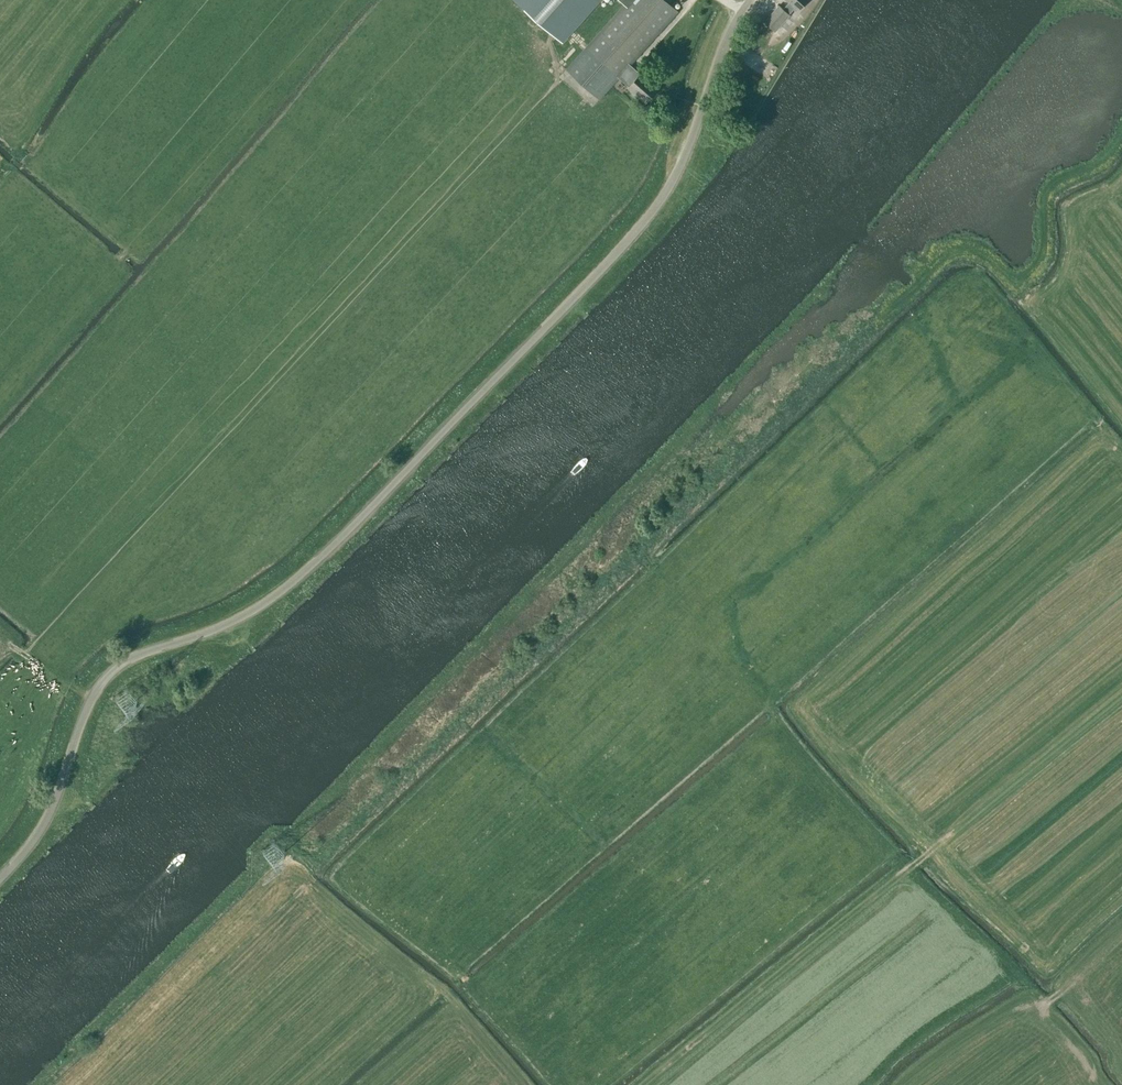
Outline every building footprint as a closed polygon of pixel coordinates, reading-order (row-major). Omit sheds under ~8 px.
[(561,42),(598,0),(515,0),(561,42)] [(646,103),(658,89),(641,73),(640,74),(630,65),(678,12),(665,0),(620,0),(625,4),(566,69),(600,99),(619,78),(629,87),(628,87),(646,103)] [(789,2),(783,9),(789,14),(795,8),(798,11),(808,0),(786,0),(789,2)] [(774,11),(764,22),(775,32),(790,15),(789,14),(783,9),(779,6),(774,11)]
